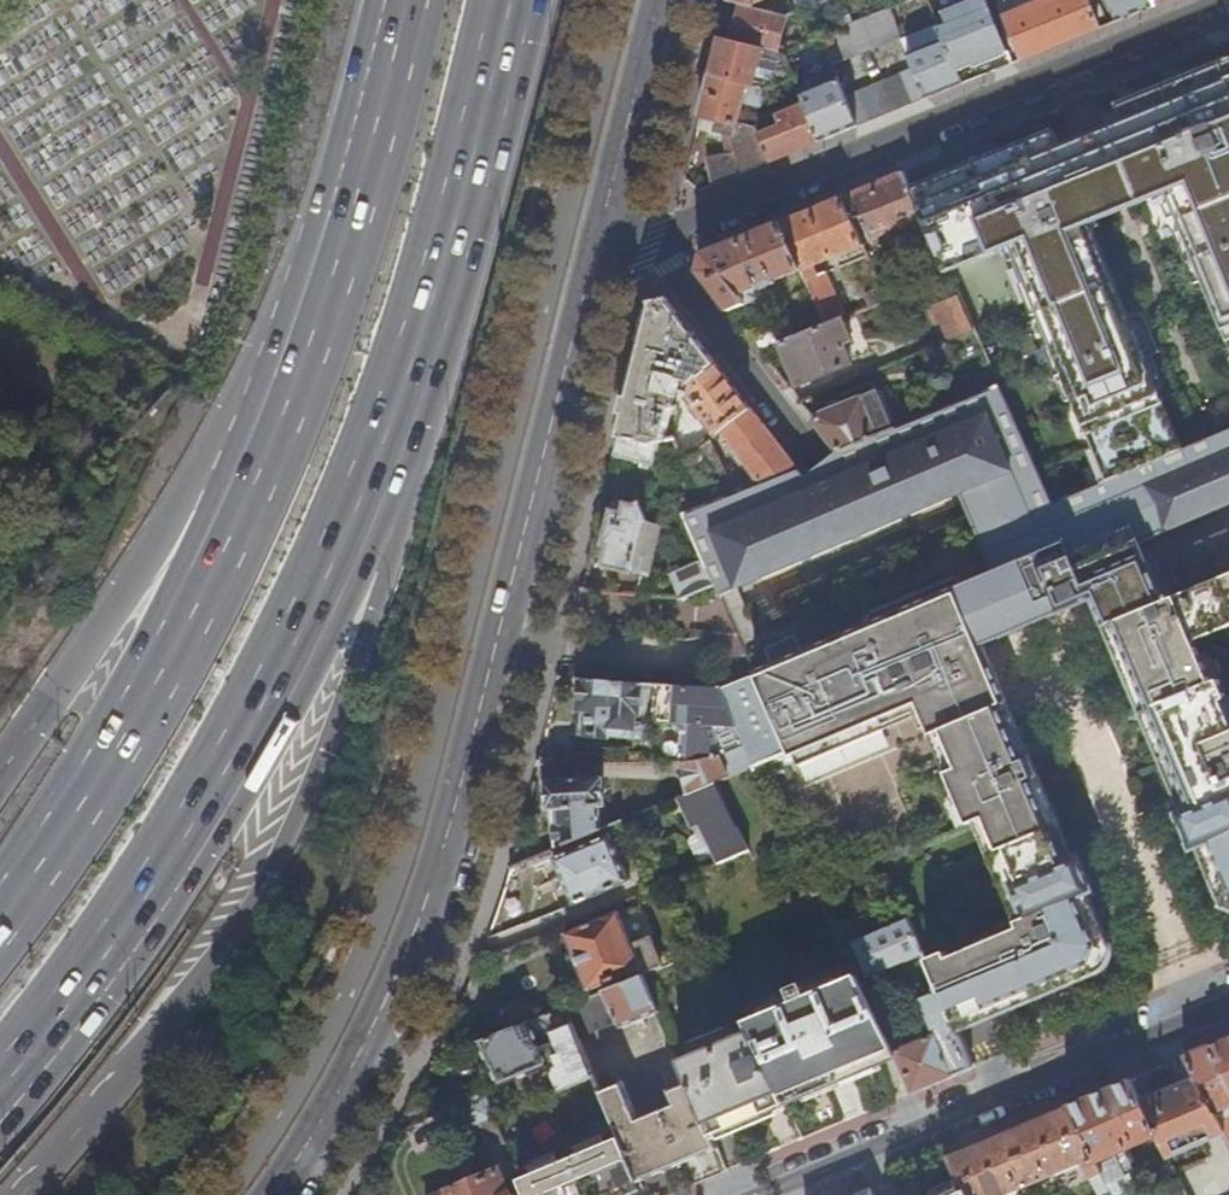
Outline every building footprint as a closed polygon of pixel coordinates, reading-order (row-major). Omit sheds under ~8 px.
[(1007,52),(986,0),(979,0),(946,13),(951,25),(940,30),(944,39),(956,69),(975,62),(976,64),(985,61),(1007,52)] [(1038,53),(1060,44),(1043,0),(1006,15),(1023,59),(1038,53)] [(1099,28),(1088,0),(1044,0),(1043,0),(1060,44),(1087,33),(1099,28)] [(1156,5),(1154,0),(1108,0),(1117,21),(1132,15),(1156,5)] [(734,22),(730,39),(763,47),(778,51),(787,15),(750,6),(739,3),(734,22)] [(890,8),(875,14),(887,44),(902,38),(890,8)] [(874,49),(887,44),(875,14),(862,20),(874,49)] [(860,55),(874,49),(862,20),(848,26),(860,55)] [(846,60),(860,55),(848,26),(835,31),(846,60)] [(903,40),(908,54),(944,39),(940,30),(938,26),(903,40)] [(833,66),(846,60),(835,31),(820,37),(833,66)] [(715,56),(710,76),(752,86),(763,47),(730,39),(720,37),(715,56)] [(962,84),(956,69),(944,39),(908,54),(914,68),(926,98),(946,90),(962,84)] [(1214,46),(1218,58),(1228,85),(1228,40),(1214,46)] [(784,52),(778,51),(763,47),(752,86),(766,89),(794,78),(784,52)] [(914,181),(949,268),(1001,247),(1096,483),(1186,447),(1094,218),(1169,189),(1228,337),(1228,85),(1218,58),(1122,97),(1128,111),(1062,138),(1056,124),(914,181)] [(899,74),(911,104),(926,98),(914,68),(899,74)] [(898,110),(911,104),(899,74),(885,79),(898,110)] [(709,186),(769,162),(758,134),(755,126),(737,123),(742,103),(761,107),(766,89),(752,86),(710,76),(700,116),(716,121),(714,131),(733,136),(736,154),(715,157),(709,186)] [(837,134),(856,127),(844,96),(837,77),(800,91),(805,105),(820,141),(837,134)] [(885,115),(898,110),(885,79),(872,85),(885,115)] [(870,121),(885,115),(872,85),(858,90),(870,121)] [(856,127),(870,121),(858,90),(844,96),(856,127)] [(790,153),(820,141),(805,105),(779,116),(782,124),(758,134),(769,162),(790,153)] [(800,269),(824,326),(841,319),(844,317),(824,272),(815,275),(811,267),(863,245),(853,219),(860,216),(870,240),(915,221),(923,218),(903,172),(869,186),(806,212),(780,222),(800,269)] [(932,237),(923,218),(915,221),(923,240),(932,237)] [(773,280),(800,269),(780,222),(734,241),(703,254),(697,271),(728,311),(762,297),(760,289),(775,284),(773,280)] [(868,307),(897,296),(887,273),(877,277),(882,288),(864,295),(868,307)] [(947,341),(973,330),(958,296),(933,306),(934,308),(929,310),(936,325),(940,324),(947,341)] [(671,303),(654,305),(637,374),(621,435),(653,443),(659,442),(665,440),(679,379),(692,382),(690,394),(693,399),(688,403),(690,407),(695,408),(704,420),(707,418),(718,434),(751,409),(710,354),(671,303)] [(796,387),(851,365),(843,345),(850,342),(841,319),(824,326),(778,344),(796,387)] [(705,506),(684,515),(704,560),(715,585),(721,598),(738,591),(737,588),(753,581),(755,584),(958,494),(991,572),(958,588),(805,653),(797,636),(767,649),(774,667),(754,675),(755,677),(788,752),(790,751),(797,767),(883,730),(879,720),(916,704),(917,707),(927,712),(921,714),(967,825),(983,818),(1026,918),(926,960),(939,991),(957,1032),(1014,1009),(1098,974),(1096,969),(1105,948),(1110,946),(1088,894),(1093,891),(1078,856),(1065,861),(1051,829),(1058,826),(1015,724),(1008,727),(999,706),(1006,703),(983,646),(1093,598),(1050,503),(1014,422),(999,389),(893,431),(837,453),(804,478),(797,470),(762,484),(750,488),(730,496),(705,506)] [(813,421),(837,453),(893,431),(877,390),(815,416),(813,421)] [(737,451),(762,484),(797,470),(775,440),(767,429),(737,451)] [(1050,503),(1093,598),(1105,624),(1166,600),(1139,539),(1228,502),(1228,429),(1186,447),(1096,483),(1050,503)] [(653,466),(659,442),(653,443),(621,435),(616,456),(653,466)] [(684,460),(705,506),(730,496),(725,485),(706,443),(684,460)] [(745,477),(725,485),(730,496),(750,488),(745,477)] [(604,566),(633,573),(634,568),(642,536),(645,522),(648,521),(640,503),(637,503),(637,505),(627,504),(624,512),(612,510),(606,535),(604,544),(609,545),(606,560),(604,566)] [(655,539),(642,536),(634,568),(647,572),(655,539)] [(601,559),(606,560),(609,545),(604,544),(601,559)] [(681,597),(715,585),(704,560),(671,574),(681,597)] [(1105,624),(1177,796),(1184,794),(1190,809),(1184,812),(1179,813),(1193,849),(1198,847),(1220,899),(1224,897),(1228,899),(1228,701),(1220,680),(1213,683),(1195,642),(1208,636),(1204,628),(1228,617),(1228,574),(1166,600),(1105,624)] [(716,782),(788,752),(755,677),(720,690),(745,746),(721,756),(691,761),(682,761),(688,794),(716,782)] [(651,710),(653,685),(586,679),(586,686),(579,685),(578,703),(584,704),(583,719),(582,734),(636,738),(637,713),(640,713),(641,709),(651,710)] [(684,723),(682,761),(691,761),(721,756),(745,746),(720,690),(676,687),(674,722),(684,723)] [(560,848),(624,821),(619,810),(601,811),(601,805),(606,805),(605,778),(548,780),(549,808),(558,808),(560,848)] [(730,810),(716,782),(688,794),(681,797),(693,827),(730,810)] [(1177,796),(1184,812),(1190,809),(1184,794),(1177,796)] [(750,850),(734,817),(707,829),(712,838),(708,840),(719,863),(750,850)] [(619,833),(613,836),(617,847),(623,844),(619,833)] [(574,904),(631,881),(617,847),(613,836),(612,834),(556,858),(565,881),(574,904)] [(634,945),(620,912),(567,933),(590,989),(627,974),(630,982),(644,976),(665,967),(653,938),(634,945)] [(870,978),(923,954),(909,920),(855,943),(870,978)] [(919,994),(921,999),(939,991),(926,960),(925,958),(902,968),(913,994),(919,994)] [(746,1022),(750,1031),(786,1103),(821,1089),(873,1067),(899,1057),(896,1050),(857,975),(823,990),(820,984),(805,991),(802,986),(795,989),(797,994),(782,1000),(785,1006),(746,1022)] [(660,1013),(644,976),(630,982),(579,1003),(567,1008),(580,1039),(619,1023),(621,1029),(660,1013)] [(905,1040),(909,1039),(921,1034),(919,1020),(899,981),(878,991),(900,1037),(905,1040)] [(516,1010),(522,1025),(567,1008),(579,1003),(571,984),(517,1005),(516,1010)] [(911,1044),(896,1050),(899,1057),(916,1092),(940,1082),(972,1068),(957,1032),(939,991),(921,999),(936,1033),(922,1039),(921,1034),(909,1039),(911,1044)] [(595,1076),(580,1039),(567,1008),(522,1025),(482,1042),(489,1060),(500,1085),(529,1073),(537,1069),(548,1064),(538,1039),(553,1033),(560,1053),(554,1055),(558,1067),(555,1068),(553,1076),(559,1090),(595,1076)] [(680,1061),(688,1082),(711,1135),(752,1118),(786,1103),(750,1031),(680,1061)] [(1196,1078),(1215,1114),(1228,1108),(1228,1039),(1222,1042),(1186,1057),(1196,1078)] [(539,1074),(537,1069),(529,1073),(531,1077),(539,1074)] [(1166,1091),(1141,1101),(1158,1136),(1168,1156),(1225,1133),(1215,1114),(1196,1078),(1166,1091)] [(1101,1093),(1069,1106),(1105,1180),(1107,1184),(1126,1177),(1123,1169),(1135,1163),(1129,1149),(1158,1136),(1141,1101),(1130,1080),(1101,1093)] [(624,1081),(601,1090),(620,1137),(639,1182),(680,1164),(716,1149),(711,1135),(688,1082),(667,1091),(673,1104),(639,1117),(624,1081)] [(489,1150),(505,1144),(483,1094),(450,1108),(459,1131),(478,1123),(489,1150)] [(960,1182),(967,1194),(1008,1194),(1081,1164),(1093,1185),(1105,1180),(1069,1106),(1009,1131),(948,1157),(960,1182)] [(1215,1114),(1225,1133),(1228,1142),(1228,1108),(1215,1114)] [(639,1182),(620,1137),(520,1179),(527,1194),(609,1194),(639,1183),(639,1182)] [(499,1169),(435,1194),(510,1194),(499,1169)] [(1107,1184),(1105,1180),(1093,1185),(1097,1194),(1098,1194),(1110,1189),(1107,1184)] [(960,1182),(931,1194),(967,1194),(960,1182)]
